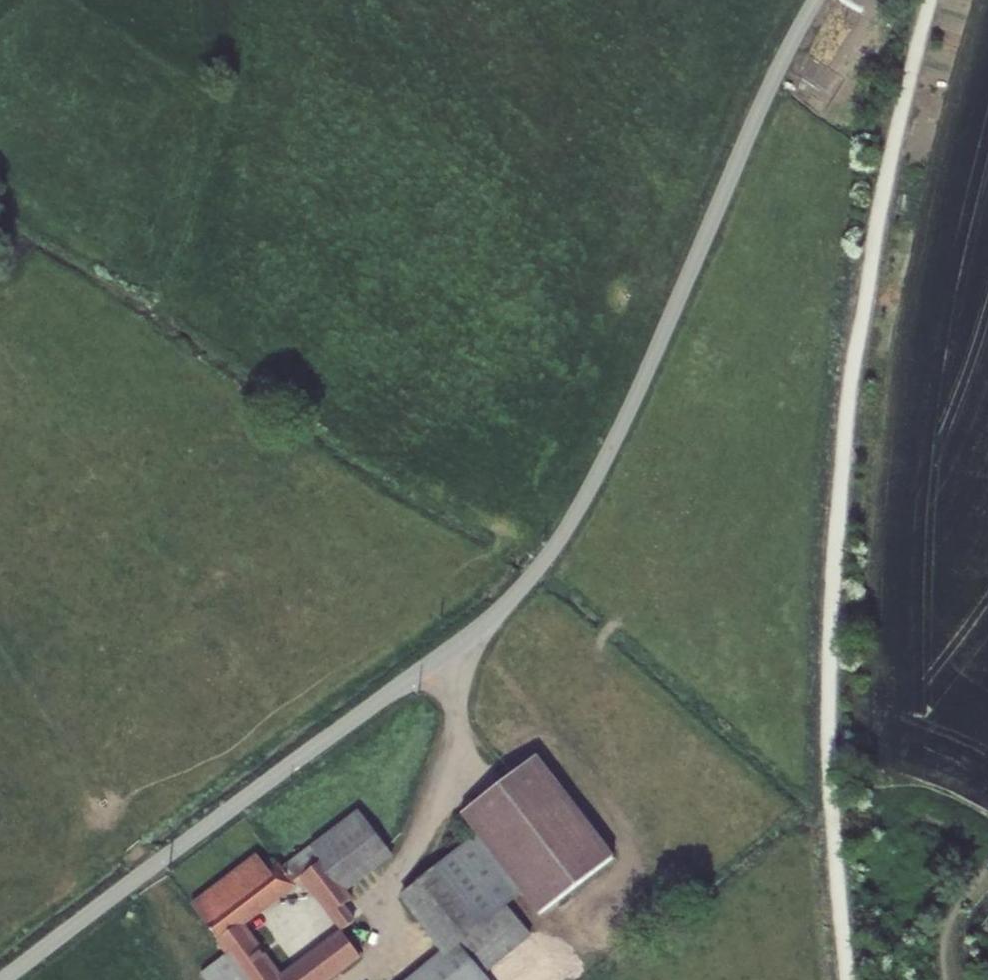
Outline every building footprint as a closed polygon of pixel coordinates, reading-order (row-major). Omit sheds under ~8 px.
[(537,739),(464,798),(481,818),(410,882),(451,932),(446,936),(444,934),(387,979),(510,979),(489,955),(537,916),(513,887),(527,876),(545,898),(618,839),(537,739)] [(223,979),(321,979),(369,942),(347,915),(284,965),(241,911),(306,862),(336,901),(355,886),(346,875),(394,838),(362,797),(286,854),(282,849),(272,855),(265,844),(198,896),(235,943),(210,963),(223,979)] [(349,891),(336,901),(347,915),(360,905),(349,891)] [(369,968),(355,979),(378,979),(369,968)]
